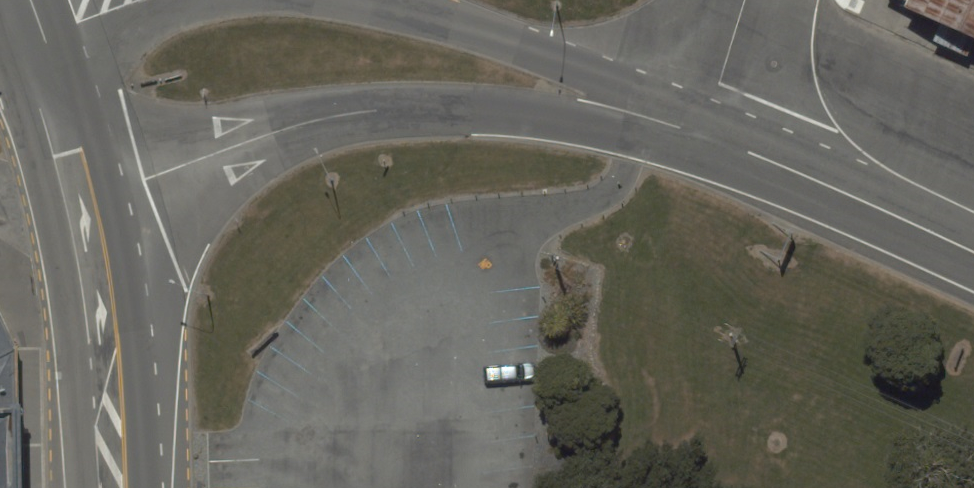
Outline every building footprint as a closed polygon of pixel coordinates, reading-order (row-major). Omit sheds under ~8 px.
[(973,53),(973,0),(858,0),(973,53)]
